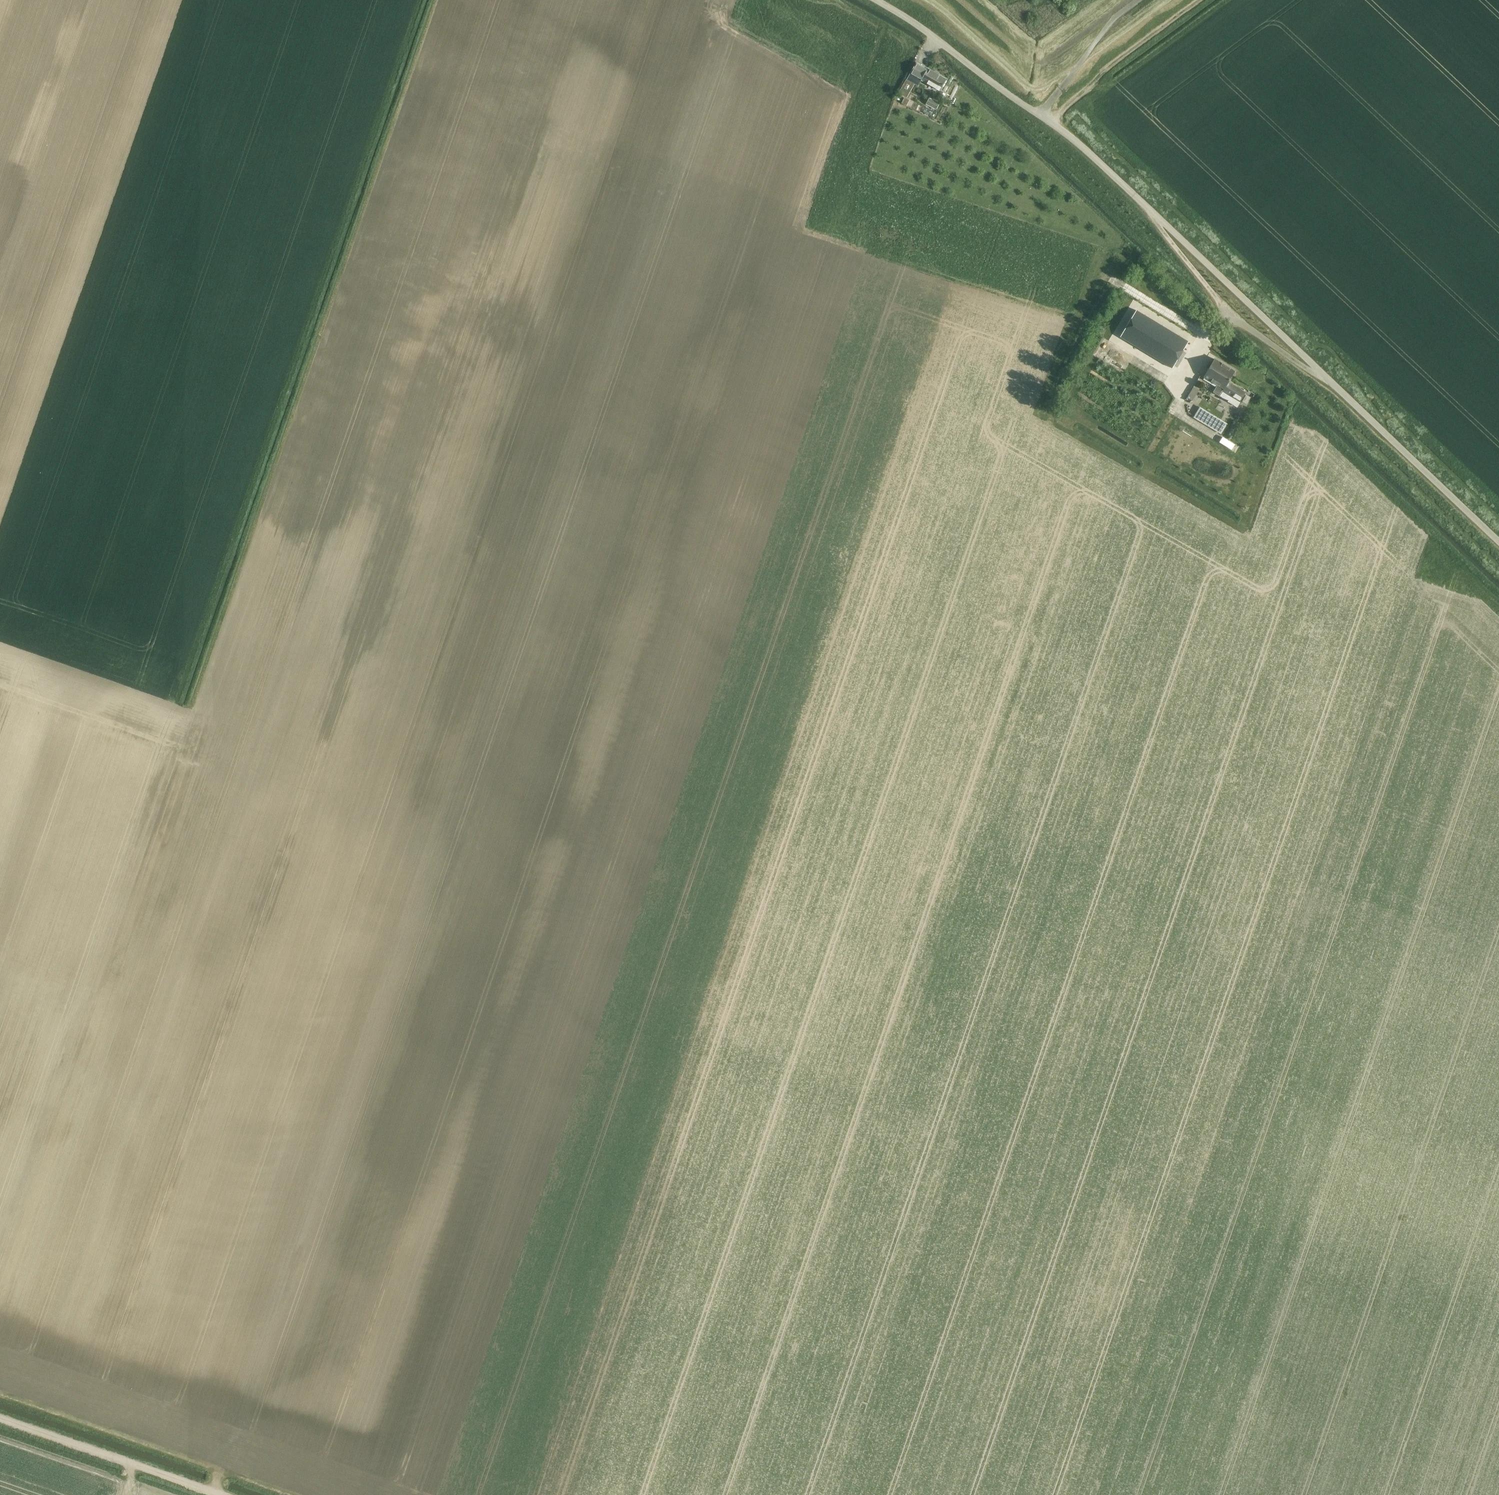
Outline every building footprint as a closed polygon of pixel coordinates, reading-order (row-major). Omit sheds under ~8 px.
[(917,63),(907,80),(918,87),(921,81),(939,91),(946,80),(917,63)] [(944,106),(948,100),(939,94),(935,100),(944,106)] [(927,105),(935,109),(938,104),(929,100),(927,105)] [(1136,311),(1120,337),(1172,369),(1188,342),(1136,311)] [(1235,372),(1214,360),(1204,377),(1217,386),(1213,393),(1237,407),(1246,393),(1229,383),(1235,372)] [(1259,362),(1256,366),(1263,371),(1266,367),(1259,362)] [(1198,391),(1193,388),(1187,398),(1192,401),(1198,391)] [(1200,408),(1194,418),(1212,429),(1218,419),(1200,408)]
